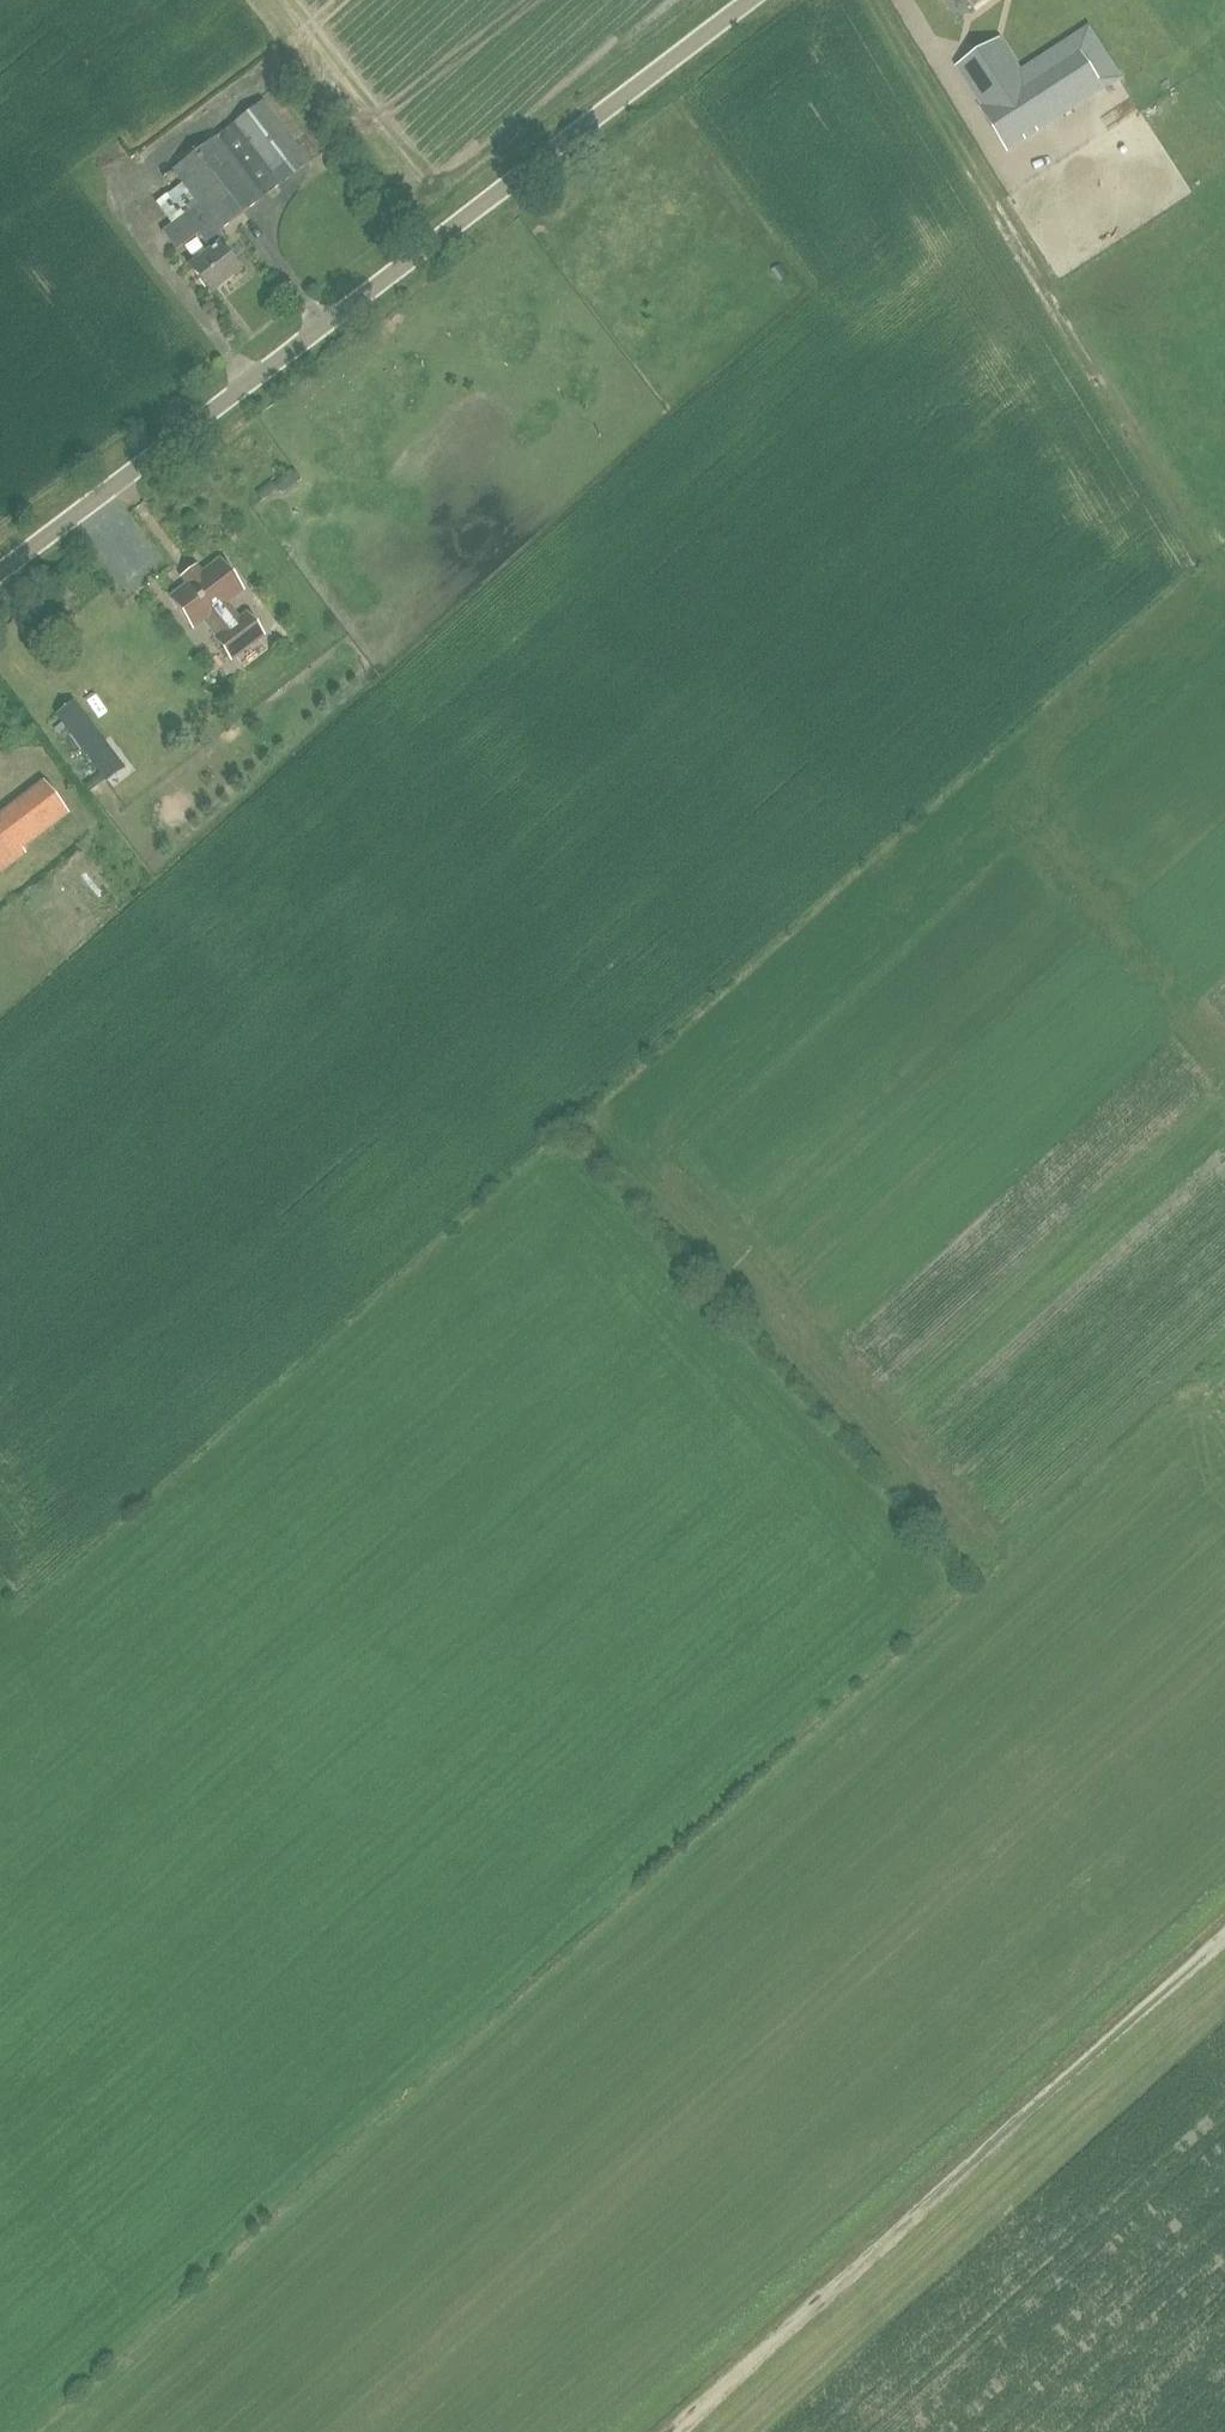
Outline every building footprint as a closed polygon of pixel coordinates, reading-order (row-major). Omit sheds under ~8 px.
[(1019,71),(1010,57),(969,83),(985,107),(981,109),(1007,150),(1103,87),(1077,47),(1025,81),(1019,71)] [(224,239),(219,231),(308,162),(262,101),(169,171),(194,203),(160,230),(174,249),(196,233),(207,248),(185,263),(209,295),(241,272),(219,242),(224,239)] [(241,589),(219,560),(200,574),(199,572),(187,581),(189,584),(170,597),(192,627),(209,614),(223,632),(215,638),(230,659),(262,634),(246,614),(238,620),(224,602),(241,589)] [(110,752),(72,702),(57,713),(95,764),(110,752)] [(26,853),(22,849),(69,813),(42,779),(0,812),(0,873),(26,853)]
